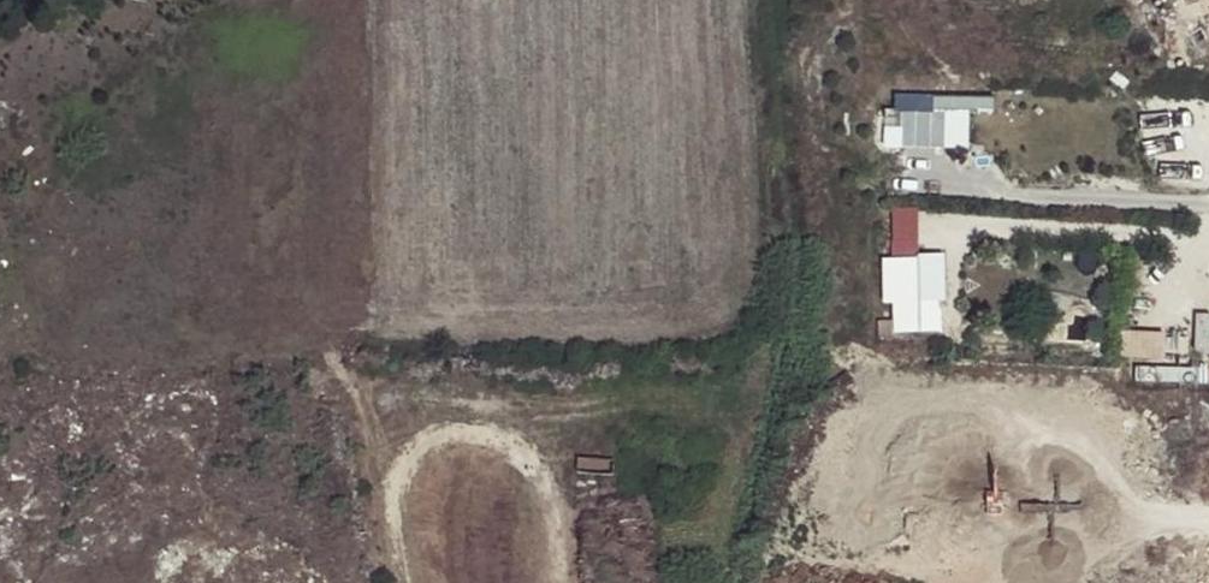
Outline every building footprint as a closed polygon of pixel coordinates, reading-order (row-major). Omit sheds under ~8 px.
[(901,90),(902,145),(975,144),(975,107),(937,107),(937,90),(901,90)] [(896,204),(896,251),(925,251),(925,204),(896,204)] [(950,252),(887,252),(887,300),(897,300),(897,328),(950,328),(950,252)]
